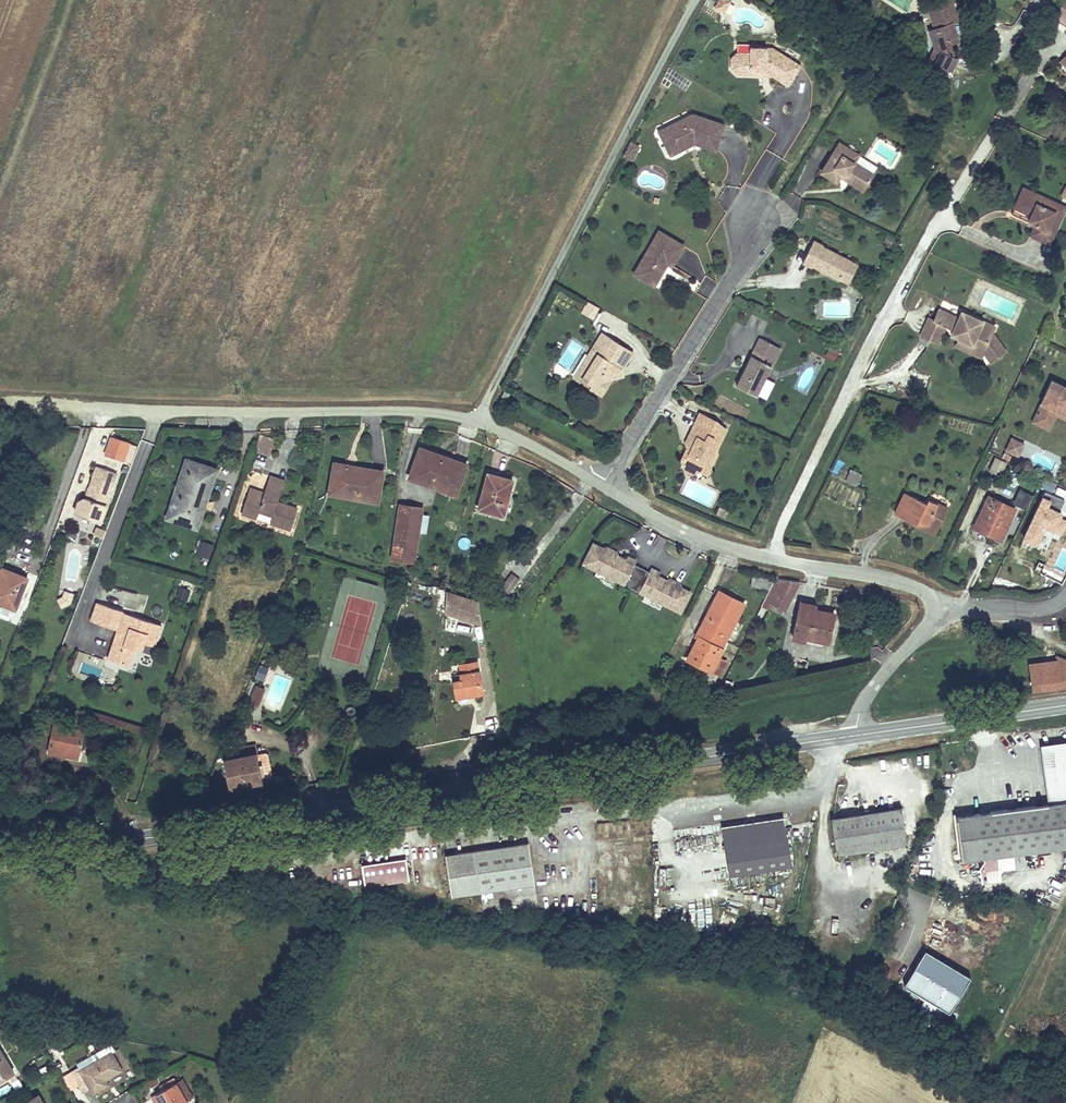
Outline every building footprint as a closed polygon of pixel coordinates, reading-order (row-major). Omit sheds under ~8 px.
[(712,4),(722,9),(727,0),(714,0),(712,4)] [(952,0),(935,0),(924,3),(932,28),(927,29),(934,49),(939,52),(934,62),(952,71),(957,61),(954,51),(949,48),(948,45),(960,41),(954,22),(959,20),(952,0)] [(1065,28),(1065,0),(1053,20),(1065,28)] [(761,33),(766,14),(734,4),(729,23),(761,33)] [(752,52),(738,51),(737,67),(752,69),(752,75),(765,76),(765,69),(775,72),(774,79),(786,86),(800,65),(774,47),(752,46),(752,52)] [(737,67),(738,51),(730,57),(730,70),(736,74),(752,75),(752,69),(737,67)] [(765,69),(765,76),(774,79),(775,72),(765,69)] [(657,132),(664,145),(676,138),(682,150),(692,145),(701,145),(715,149),(723,125),(692,115),(657,132)] [(682,150),(676,138),(664,145),(670,156),(682,150)] [(636,144),(628,139),(624,147),(621,152),(630,156),(636,144)] [(837,184),(840,178),(843,173),(866,187),(874,173),(857,162),(861,155),(838,142),(819,173),(837,184)] [(843,173),(840,178),(863,192),(866,187),(843,173)] [(1021,198),(1037,206),(1033,213),(1041,216),(1036,226),(1057,235),(1065,215),(1065,212),(1059,209),(1065,198),(1028,182),(1021,198)] [(1037,206),(1021,198),(1017,205),(1033,213),(1037,206)] [(660,231),(636,272),(651,281),(655,274),(660,277),(668,263),(672,265),(684,246),(660,231)] [(840,280),(849,261),(823,249),(824,247),(814,242),(802,264),(810,268),(812,266),(840,280)] [(858,266),(849,261),(840,280),(848,284),(858,266)] [(681,280),(684,271),(672,267),(669,276),(681,280)] [(655,274),(651,281),(656,284),(660,277),(655,274)] [(598,308),(588,302),(581,312),(591,318),(598,308)] [(926,318),(918,336),(938,345),(946,328),(952,330),(950,336),(958,339),(954,347),(982,359),(984,354),(990,364),(1007,353),(994,333),(996,326),(961,310),(958,317),(938,308),(932,321),(926,318)] [(600,333),(589,351),(596,355),(582,377),(591,383),(589,386),(600,393),(616,367),(619,369),(630,351),(600,333)] [(771,355),(775,346),(758,338),(735,386),(757,397),(776,358),(771,355)] [(780,349),(775,346),(771,355),(776,358),(780,349)] [(831,347),(826,356),(834,360),(839,351),(831,347)] [(596,355),(589,351),(573,376),(589,386),(591,383),(582,377),(596,355)] [(1051,380),(1029,423),(1049,433),(1056,417),(1065,422),(1065,387),(1051,380)] [(505,390),(501,397),(506,399),(510,392),(505,390)] [(716,417),(700,410),(691,430),(698,434),(693,443),(688,444),(683,455),(692,459),(691,462),(699,466),(703,468),(710,465),(717,451),(715,450),(726,426),(715,420),(716,417)] [(698,434),(691,430),(686,439),(688,444),(693,443),(698,434)] [(274,439),(259,435),(254,452),(269,457),(274,439)] [(137,447),(109,437),(103,455),(132,464),(137,447)] [(1011,438),(1005,451),(1018,457),(1024,444),(1011,438)] [(422,465),(428,450),(418,446),(413,462),(422,465)] [(468,464),(428,450),(422,465),(413,462),(407,479),(456,496),(468,464)] [(692,459),(683,455),(686,465),(688,469),(693,468),(699,466),(691,462),(692,459)] [(185,510),(196,514),(208,478),(214,480),(218,469),(185,458),(165,518),(181,523),(185,510)] [(996,459),(990,471),(1001,476),(1006,464),(996,459)] [(332,461),(328,482),(336,483),(334,496),(379,505),(386,471),(332,461)] [(76,501),(72,513),(101,522),(117,474),(95,467),(84,498),(82,497),(76,501)] [(861,475),(848,469),(844,478),(857,484),(861,475)] [(514,478),(487,471),(477,509),(504,515),(514,478)] [(240,514),(255,519),(257,513),(271,518),(269,524),(290,531),(297,508),(278,502),(285,480),(269,475),(263,492),(249,488),(240,514)] [(214,480),(208,478),(196,514),(185,510),(181,523),(198,529),(214,480)] [(336,483),(328,482),(326,495),(334,496),(336,483)] [(1012,506),(1025,511),(1032,495),(1019,489),(1012,506)] [(1061,511),(1065,501),(1044,492),(1023,539),(1037,545),(1044,528),(1062,536),(1065,526),(1065,520),(1061,518),(1063,512),(1061,511)] [(902,494),(893,513),(915,523),(917,520),(935,528),(945,507),(927,499),(924,504),(902,494)] [(986,496),(972,527),(1002,540),(1016,509),(986,496)] [(398,503),(390,560),(415,563),(423,507),(398,503)] [(197,540),(194,555),(210,559),(213,544),(197,540)] [(603,548),(592,542),(581,565),(624,586),(625,585),(638,591),(637,593),(681,615),(692,592),(682,587),(682,584),(670,578),(666,579),(658,575),(660,571),(651,567),(649,571),(635,564),(637,560),(627,556),(626,559),(618,555),(617,551),(606,546),(603,548)] [(1064,571),(1065,565),(1065,550),(1063,549),(1056,568),(1064,571)] [(516,565),(505,579),(511,585),(523,571),(516,565)] [(1,566),(0,569),(0,605),(14,610),(28,577),(1,566)] [(752,575),(749,587),(768,591),(774,580),(752,575)] [(768,591),(760,607),(768,611),(772,605),(785,612),(800,582),(774,578),(774,580),(768,591)] [(686,661),(712,674),(720,658),(725,648),(722,646),(745,602),(719,588),(695,634),(698,636),(686,661)] [(55,597),(60,608),(73,603),(69,591),(55,597)] [(481,625),(477,602),(446,591),(444,615),(481,625)] [(818,605),(800,601),(792,640),(805,642),(806,639),(830,644),(836,612),(817,609),(818,605)] [(116,630),(106,660),(129,667),(135,650),(138,641),(148,644),(156,647),(163,625),(95,603),(89,621),(116,630)] [(145,653),(148,644),(138,641),(135,650),(145,653)] [(728,663),(720,658),(712,674),(720,678),(728,663)] [(1057,659),(1057,661),(1058,670),(1060,689),(1065,688),(1065,663),(1057,659)] [(478,660),(462,663),(464,672),(458,673),(459,678),(451,680),(454,699),(483,695),(478,660)] [(1031,673),(1058,670),(1057,661),(1030,664),(1031,673)] [(82,665),(81,676),(97,678),(99,667),(82,665)] [(263,681),(268,668),(258,665),(254,678),(263,681)] [(1060,689),(1058,670),(1031,673),(1033,692),(1060,689)] [(255,687),(252,694),(260,698),(264,690),(255,687)] [(260,698),(252,694),(248,703),(256,706),(260,698)] [(83,730),(53,724),(47,753),(77,759),(83,730)] [(1047,805),(1065,802),(1065,744),(1065,740),(1038,744),(1047,805)] [(244,755),(256,753),(254,744),(242,746),(244,755)] [(223,759),(225,768),(257,763),(256,753),(244,755),(223,759)] [(257,763),(225,768),(230,796),(262,791),(257,763)] [(955,818),(961,862),(1065,847),(1065,802),(1047,805),(955,818)] [(901,808),(831,820),(837,856),(907,844),(901,808)] [(723,826),(730,877),(790,867),(783,817),(723,826)] [(528,843),(445,854),(451,896),(534,885),(528,843)] [(1014,869),(1013,856),(1002,857),(1003,869),(1014,869)] [(409,881),(406,859),(361,866),(364,888),(409,881)] [(904,986),(949,1012),(969,977),(924,951),(904,986)] [(121,1070),(111,1053),(115,1051),(111,1044),(91,1056),(95,1062),(80,1071),(78,1068),(70,1072),(83,1093),(89,1089),(92,1093),(108,1085),(105,1080),(121,1070)] [(13,1073),(0,1050),(0,1081),(13,1073)] [(182,1079),(175,1083),(186,1102),(193,1098),(182,1079)] [(186,1102),(175,1083),(152,1096),(156,1102),(159,1102),(163,1101),(164,1102),(184,1102),(186,1102)]
